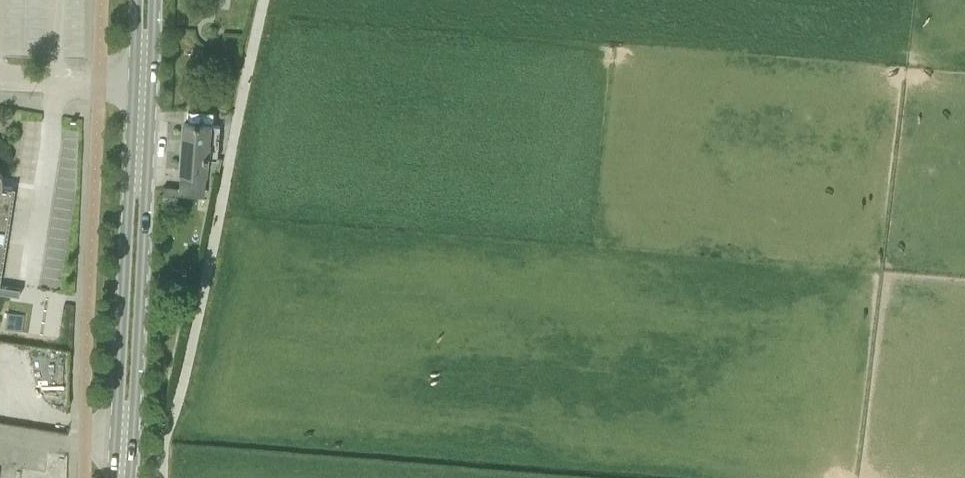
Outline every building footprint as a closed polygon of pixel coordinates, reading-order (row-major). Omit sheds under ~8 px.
[(182,170),(209,172),(210,158),(218,158),(221,125),(185,122),(182,170)] [(7,231),(14,187),(4,185),(4,179),(3,177),(2,173),(1,172),(0,169),(0,276),(7,231)] [(8,312),(5,329),(22,331),(25,314),(8,312)]
